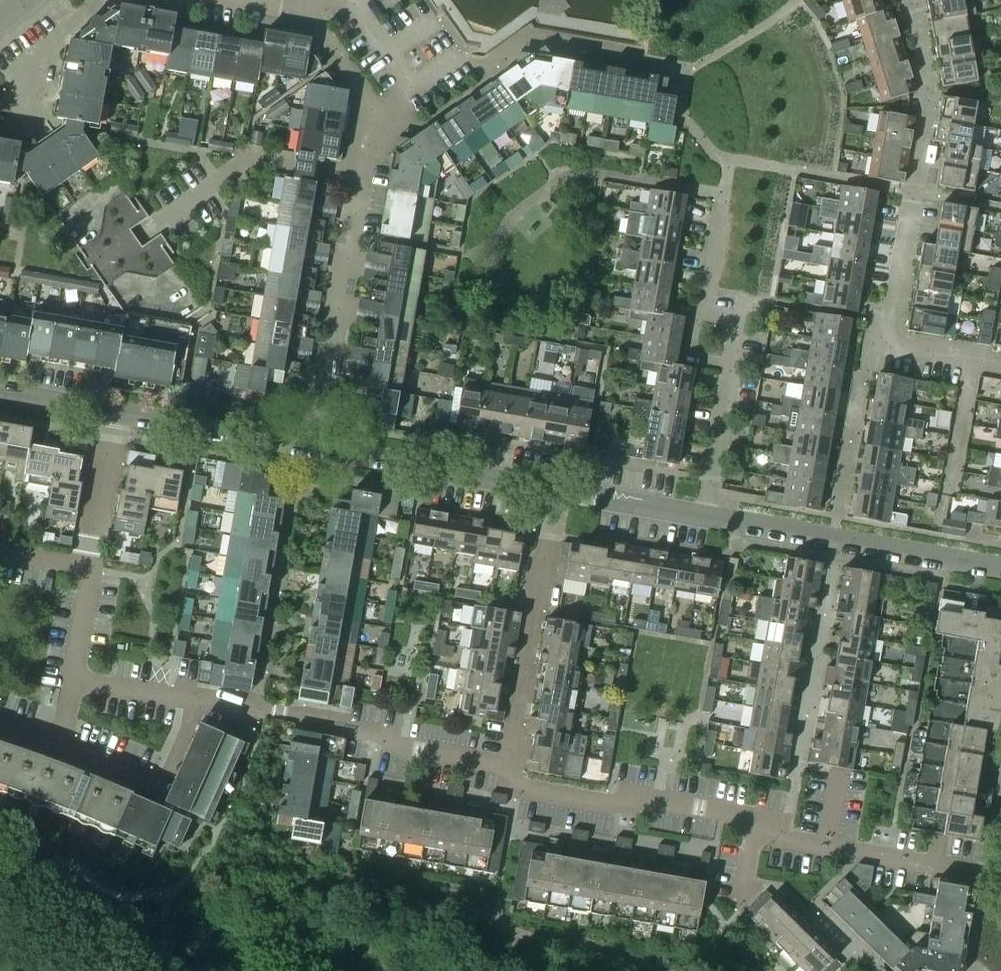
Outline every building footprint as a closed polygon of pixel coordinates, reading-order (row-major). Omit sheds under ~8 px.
[(812,0),(805,0),(802,2),(810,12),(817,6),(812,0)] [(879,0),(844,0),(841,1),(848,23),(856,20),(856,19),(882,11),(882,10),(879,0)] [(963,0),(932,0),(927,1),(930,23),(966,17),(963,0)] [(169,56),(173,30),(176,16),(121,6),(120,14),(114,47),(169,56)] [(825,16),(820,9),(817,6),(810,12),(818,21),(825,16)] [(896,29),(893,20),(889,7),(882,10),(882,11),(856,19),(856,20),(862,40),(896,29)] [(114,47),(120,14),(111,13),(100,20),(98,18),(94,17),(90,20),(89,24),(91,26),(80,34),(79,42),(111,49),(114,47)] [(969,38),(966,17),(930,23),(934,44),(969,38)] [(903,50),(899,38),(896,29),(862,40),(868,61),(903,50)] [(196,33),(173,30),(169,56),(166,70),(188,74),(196,33)] [(281,76),(288,36),(266,32),(263,45),(258,72),(281,76)] [(211,78),(218,37),(196,33),(188,74),(211,78)] [(321,67),(315,59),(313,55),(308,54),(311,40),(288,36),(281,76),(304,80),(305,76),(309,77),(321,69),(321,67)] [(233,82),(241,41),(218,37),(211,78),(233,82)] [(973,60),(969,38),(934,44),(938,66),(973,60)] [(850,48),(849,44),(847,40),(839,42),(841,51),(850,48)] [(102,103),(111,49),(79,42),(71,41),(61,96),(102,103)] [(258,72),(263,45),(241,41),(233,82),(256,86),(258,72)] [(841,51),(839,42),(830,45),(833,54),(841,51)] [(909,70),(906,61),(903,50),(868,61),(875,81),(909,70)] [(565,109),(573,63),(533,56),(499,79),(526,118),(543,106),(565,109)] [(977,82),(973,60),(938,66),(942,88),(977,82)] [(586,113),(594,67),(573,63),(565,109),(586,113)] [(607,117),(615,70),(594,67),(586,113),(607,117)] [(628,120),(636,74),(615,70),(607,117),(628,120)] [(916,92),(909,70),(875,81),(882,103),(916,92)] [(303,108),(344,115),(348,92),(333,90),(334,85),(326,74),(324,73),(313,81),(312,86),(307,85),(303,108)] [(655,101),(659,78),(636,74),(628,120),(649,124),(653,101),(655,101)] [(671,127),(675,104),(676,98),(664,96),(667,79),(659,78),(655,101),(653,101),(649,124),(646,141),(673,146),(676,127),(671,127)] [(526,118),(499,79),(481,92),(508,130),(526,118)] [(863,90),(861,85),(860,81),(852,84),(854,93),(863,90)] [(854,93),(852,84),(843,86),(846,95),(854,93)] [(272,104),(281,97),(282,91),(276,90),(267,96),(272,104)] [(508,130),(481,92),(464,104),(491,142),(508,130)] [(98,126),(102,103),(61,96),(57,119),(67,121),(83,124),(98,126)] [(272,104),(267,96),(257,103),(256,109),(261,110),(263,110),(272,104)] [(973,125),(977,103),(942,97),(938,119),(973,125)] [(289,108),(290,102),(284,101),(274,107),(280,115),(289,108)] [(491,142),(464,104),(446,117),(473,155),(491,142)] [(280,115),(274,107),(265,114),(264,120),(270,121),(280,115)] [(299,131),(340,138),(344,115),(303,108),(299,131)] [(911,141),(914,118),(879,112),(875,134),(911,141)] [(473,155),(446,117),(428,129),(432,134),(455,167),(473,155)] [(969,146),(973,125),(938,119),(934,142),(946,144),(946,143),(969,147),(969,146)] [(20,172),(24,173),(56,217),(84,196),(113,177),(99,157),(82,133),(83,131),(83,124),(67,121),(67,125),(66,130),(48,142),(38,149),(27,157),(22,156),(19,156),(16,171),(20,172)] [(136,137),(138,128),(112,124),(110,132),(136,137)] [(852,135),(854,126),(845,124),(843,133),(852,135)] [(861,137),(862,132),(862,127),(854,126),(852,135),(861,137)] [(324,159),(336,161),(340,138),(299,131),(295,153),(298,154),(296,168),(294,177),(312,180),(314,172),(315,162),(322,163),(324,161),(324,159)] [(260,147),(262,134),(252,132),(250,145),(260,147)] [(575,145),(576,136),(560,133),(559,141),(575,145)] [(176,144),(178,135),(167,134),(162,137),(166,142),(176,144)] [(455,167),(432,134),(404,153),(403,157),(402,158),(399,161),(393,193),(434,200),(437,180),(455,167)] [(907,162),(911,141),(875,134),(871,156),(907,162)] [(190,146),(191,138),(178,135),(176,144),(190,146)] [(531,154),(545,145),(540,138),(526,147),(531,154)] [(602,149),(603,141),(587,138),(585,146),(602,149)] [(20,150),(21,144),(0,141),(0,183),(14,185),(16,171),(19,156),(20,150)] [(221,152),(223,143),(209,141),(208,150),(221,152)] [(618,152),(619,144),(603,141),(602,149),(618,152)] [(237,150),(234,145),(223,143),(221,152),(232,154),(237,150)] [(977,170),(981,148),(969,146),(969,147),(946,143),(946,144),(944,155),(948,156),(946,165),(977,170)] [(644,156),(646,148),(630,145),(628,154),(644,156)] [(509,169),(523,160),(518,153),(505,162),(509,169)] [(903,184),(907,162),(871,156),(868,178),(903,184)] [(496,179),(509,169),(505,162),(491,172),(496,179)] [(845,174),(847,165),(838,163),(836,173),(845,174)] [(974,193),(977,170),(946,165),(945,173),(941,173),(938,186),(974,193)] [(676,180),(677,171),(660,168),(659,177),(676,180)] [(312,207),(315,195),(329,197),(331,186),(312,183),(312,180),(294,177),(294,179),(285,178),(280,202),(312,207)] [(462,178),(453,184),(465,200),(469,198),(474,194),(469,187),(462,178)] [(487,185),(482,178),(469,187),(474,194),(487,185)] [(242,191),(243,182),(237,180),(226,188),(242,191)] [(873,217),(877,193),(842,187),(839,202),(822,198),(820,208),(873,217)] [(681,221),(686,197),(650,190),(648,205),(630,202),(628,212),(681,221)] [(228,209),(238,211),(241,195),(231,193),(228,209)] [(430,222),(434,200),(393,193),(389,215),(430,222)] [(137,212),(124,194),(104,207),(117,226),(123,222),(129,231),(149,217),(142,209),(139,211),(137,212)] [(11,225),(15,199),(6,198),(2,224),(11,225)] [(310,220),(312,207),(280,202),(276,225),(323,234),(325,223),(310,220)] [(973,232),(977,210),(942,204),(940,217),(943,218),(942,227),(973,232)] [(463,223),(466,207),(458,205),(455,221),(463,223)] [(136,242),(129,231),(123,222),(117,226),(104,207),(97,239),(125,274),(155,279),(142,260),(146,257),(140,248),(136,242)] [(869,240),(873,217),(820,208),(818,217),(836,221),(834,234),(869,240)] [(677,245),(681,221),(628,212),(624,235),(642,238),(677,245)] [(426,244),(430,222),(389,215),(386,237),(426,244)] [(224,232),(234,234),(237,218),(227,216),(224,232)] [(321,244),(323,234),(276,225),(272,249),(304,255),(306,242),(321,244)] [(969,254),(973,232),(942,227),(940,235),(937,235),(934,246),(934,248),(957,252),(969,254)] [(600,231),(593,230),(590,247),(597,248),(600,231)] [(458,249),(461,233),(453,232),(450,248),(458,249)] [(164,245),(166,243),(160,234),(140,248),(146,257),(142,260),(155,279),(174,265),(161,246),(164,245)] [(864,265),(869,240),(834,234),(831,249),(813,246),(812,255),(864,265)] [(642,238),(624,235),(622,250),(640,253),(642,238)] [(673,268),(677,245),(642,238),(640,253),(622,250),(620,259),(673,268)] [(97,239),(75,255),(87,272),(92,268),(105,288),(125,274),(97,239)] [(220,256),(230,257),(233,242),(223,240),(220,256)] [(421,275),(425,251),(378,243),(376,254),(391,257),(389,269),(421,275)] [(954,273),(957,252),(934,248),(934,246),(922,244),(918,267),(954,273)] [(302,267),(304,255),(272,249),(268,272),(315,281),(317,270),(302,267)] [(860,288),(864,265),(812,255),(810,265),(827,268),(825,282),(860,288)] [(669,292),(673,268),(620,259),(619,268),(636,272),(634,286),(669,292)] [(216,279),(226,281),(229,265),(219,264),(216,279)] [(950,294),(954,273),(918,267),(915,288),(950,294)] [(9,270),(0,268),(0,277),(8,278),(9,270)] [(1000,277),(1000,269),(993,268),(989,271),(988,279),(1000,281),(1000,277)] [(417,299),(421,275),(389,269),(386,282),(372,280),(370,291),(417,299)] [(33,283),(35,274),(21,272),(20,281),(33,283)] [(296,302),(298,289),(313,292),(315,281),(268,272),(264,296),(296,302)] [(46,285),(47,276),(35,274),(33,283),(46,285)] [(64,288),(65,279),(52,277),(50,286),(64,288)] [(998,292),(1000,281),(988,279),(986,287),(989,291),(998,292)] [(82,292),(83,283),(70,280),(68,289),(82,292)] [(857,306),(860,288),(825,282),(823,296),(805,293),(803,303),(856,313),(857,306)] [(99,286),(88,284),(86,292),(98,294),(103,291),(99,286)] [(666,310),(669,292),(634,286),(631,300),(614,297),(612,308),(631,311),(648,314),(648,312),(665,314),(666,310)] [(212,303),(222,304),(225,289),(215,287),(212,303)] [(946,315),(950,294),(915,288),(911,309),(946,315)] [(413,322),(417,299),(370,291),(368,301),(383,304),(380,317),(413,322)] [(294,315),(296,302),(264,296),(260,320),(306,328),(308,317),(294,315)] [(957,317),(946,315),(911,309),(907,331),(942,338),(944,324),(955,326),(957,317)] [(679,342),(684,318),(665,314),(648,312),(648,314),(631,311),(629,319),(647,322),(644,336),(679,342)] [(847,344),(850,326),(851,320),(798,311),(797,321),(814,324),(812,338),(847,344)] [(993,324),(995,312),(985,311),(981,314),(980,321),(993,324)] [(48,363),(56,317),(33,313),(31,321),(24,362),(25,362),(27,354),(41,357),(40,361),(48,363)] [(590,319),(588,316),(580,314),(578,324),(589,326),(590,319)] [(146,388),(158,321),(125,315),(123,329),(116,370),(114,378),(129,380),(128,385),(146,388)] [(10,317),(0,316),(0,362),(2,363),(10,317)] [(24,362),(31,321),(10,317),(2,363),(9,364),(10,359),(24,362)] [(70,362),(77,321),(56,317),(48,363),(56,364),(57,359),(70,362)] [(408,346),(413,322),(380,317),(378,329),(364,327),(362,338),(408,346)] [(445,328),(460,330),(462,322),(446,319),(445,328)] [(288,349),(290,336),(304,339),(306,328),(260,320),(255,343),(288,349)] [(93,371),(101,325),(77,321),(70,362),(85,364),(85,369),(93,371)] [(180,389),(189,341),(191,327),(158,321),(146,388),(154,389),(154,385),(180,389)] [(989,346),(993,324),(980,321),(976,344),(989,346)] [(476,333),(478,325),(466,323),(464,331),(476,333)] [(214,336),(215,331),(210,324),(199,332),(199,333),(214,336)] [(116,370),(123,329),(101,325),(93,371),(101,372),(101,367),(116,370)] [(584,338),(586,328),(576,326),(574,336),(584,338)] [(514,346),(516,338),(503,336),(502,344),(514,346)] [(675,366),(679,342),(644,336),(642,351),(624,348),(622,359),(641,362),(659,365),(659,363),(675,366)] [(404,370),(408,346),(362,338),(360,349),(374,351),(372,364),(404,370)] [(526,348),(528,340),(516,338),(514,346),(526,348)] [(842,369),(847,344),(812,338),(809,352),(792,349),(790,360),(842,369)] [(300,364),(285,362),(288,349),(255,343),(251,367),(283,373),(298,375),(300,364)] [(557,353),(558,345),(546,343),(545,351),(557,353)] [(569,356),(570,347),(558,345),(557,353),(569,356)] [(600,361),(601,353),(589,351),(588,359),(600,361)] [(202,383),(206,359),(194,357),(190,381),(202,383)] [(838,392),(842,369),(790,360),(788,368),(806,371),(803,386),(838,392)] [(694,369),(682,367),(675,366),(659,363),(659,365),(641,362),(640,370),(657,373),(655,388),(690,394),(694,369)] [(400,393),(404,370),(372,364),(370,377),(355,374),(353,385),(368,388),(368,387),(400,393)] [(262,409),(267,381),(281,384),(283,373),(251,367),(238,365),(233,389),(247,391),(244,406),(262,409)] [(909,405),(911,391),(929,394),(931,383),(878,374),(874,399),(909,405)] [(498,434),(507,387),(485,383),(483,392),(477,430),(498,434)] [(834,415),(838,392),(803,386),(801,400),(783,397),(781,406),(834,415)] [(409,420),(414,395),(400,393),(368,387),(368,388),(366,399),(380,401),(376,429),(393,432),(396,417),(409,420)] [(520,438),(528,391),(507,387),(498,434),(520,438)] [(686,417),(690,394),(655,388),(652,402),(635,399),(633,408),(686,417)] [(477,430),(483,392),(462,389),(456,426),(477,430)] [(541,441),(549,394),(528,391),(520,438),(541,441)] [(562,445),(571,398),(549,394),(541,441),(562,445)] [(584,449),(593,402),(571,398),(562,445),(584,449)] [(906,419),(909,405),(874,399),(870,422),(922,432),(924,422),(906,419)] [(448,426),(452,402),(439,400),(435,424),(448,426)] [(830,440),(834,415),(781,406),(780,416),(788,418),(786,432),(795,433),(830,440)] [(681,441),(686,417),(633,408),(631,417),(649,420),(646,435),(681,441)] [(921,441),(922,432),(870,422),(865,446),(900,452),(903,438),(921,441)] [(11,425),(0,423),(0,460),(5,460),(11,425)] [(23,483),(30,445),(33,429),(11,425),(5,460),(3,471),(15,473),(14,482),(23,483)] [(826,464),(830,440),(795,433),(792,448),(775,445),(773,454),(826,464)] [(677,465),(681,441),(646,435),(644,449),(625,447),(624,456),(677,465)] [(58,453),(59,453),(59,450),(30,445),(23,483),(50,488),(51,488),(58,453)] [(898,466),(900,452),(865,446),(861,469),(914,479),(916,469),(898,466)] [(83,458),(59,453),(58,453),(51,488),(50,488),(47,508),(77,513),(80,500),(82,483),(78,483),(83,458)] [(822,487),(826,464),(773,454),(771,463),(789,466),(787,481),(822,487)] [(261,497),(261,495),(265,475),(243,471),(244,466),(225,463),(221,490),(237,493),(261,497)] [(154,470),(153,470),(129,466),(124,491),(120,490),(115,520),(145,526),(148,509),(150,498),(149,497),(154,470)] [(176,514),(183,472),(153,467),(153,470),(154,470),(149,497),(150,498),(148,509),(176,514)] [(990,467),(988,477),(1000,479),(1000,469),(990,467)] [(912,488),(914,479),(861,469),(857,493),(892,499),(895,485),(912,488)] [(988,477),(987,486),(1000,489),(1000,479),(988,477)] [(819,505),(822,487),(787,481),(784,495),(766,492),(765,502),(817,511),(819,505)] [(199,502),(202,486),(193,485),(191,501),(199,502)] [(395,521),(399,494),(381,491),(380,495),(358,492),(354,512),(354,513),(378,517),(395,521)] [(280,522),(284,500),(261,495),(261,497),(237,493),(234,514),(280,522)] [(890,513),(892,499),(857,493),(853,518),(906,527),(907,517),(890,513)] [(988,500),(985,515),(968,512),(966,522),(1000,529),(1000,502),(988,500)] [(374,538),(378,517),(354,513),(354,512),(331,508),(328,530),(374,538)] [(433,548),(439,513),(417,509),(410,544),(433,548)] [(194,529),(197,513),(189,511),(186,528),(194,529)] [(454,552),(460,517),(439,513),(433,548),(454,552)] [(276,543),(280,522),(234,514),(230,535),(276,543)] [(480,528),(481,529),(483,521),(460,517),(454,552),(474,556),(475,556),(480,528)] [(944,520),(942,534),(963,537),(965,524),(944,520)] [(406,539),(409,523),(401,521),(398,537),(406,539)] [(191,545),(194,529),(186,528),(183,543),(191,545)] [(501,532),(481,529),(480,528),(475,556),(474,556),(473,563),(495,567),(501,532)] [(370,560),(374,538),(328,530),(324,552),(370,560)] [(518,571),(522,549),(530,550),(532,538),(501,532),(495,567),(518,571)] [(39,547),(41,535),(33,534),(31,546),(39,547)] [(273,564),(276,543),(230,535),(226,556),(273,564)] [(587,584),(593,548),(562,543),(560,556),(568,557),(566,573),(565,580),(587,584)] [(610,580),(616,544),(614,544),(613,552),(593,548),(587,584),(609,587),(611,580),(610,580)] [(630,583),(637,548),(616,544),(610,580),(611,580),(630,583)] [(402,565),(405,549),(396,548),(393,564),(402,565)] [(652,587),(658,552),(637,548),(630,583),(652,587)] [(366,581),(370,560),(324,552),(321,573),(366,581)] [(673,591),(680,556),(658,552),(652,587),(673,591)] [(197,573),(200,557),(192,556),(189,572),(197,573)] [(269,586),(273,564),(226,556),(223,578),(269,586)] [(694,595),(701,559),(680,556),(673,591),(694,595)] [(736,572),(738,560),(729,558),(727,571),(736,572)] [(818,587),(822,564),(787,558),(783,580),(818,587)] [(717,598),(721,573),(723,563),(701,559),(694,595),(717,598)] [(399,581),(400,573),(402,565),(393,564),(390,580),(399,581)] [(875,597),(879,574),(844,568),(840,590),(875,597)] [(734,585),(736,573),(736,572),(727,571),(725,583),(734,585)] [(194,589),(197,573),(189,572),(186,588),(194,589)] [(363,602),(366,581),(321,573),(317,594),(363,602)] [(265,607),(269,586),(223,578),(219,599),(265,607)] [(814,609),(818,587),(783,580),(780,600),(779,602),(807,606),(807,608),(814,609)] [(425,592),(427,583),(414,581),(413,590),(425,592)] [(437,594),(439,585),(427,583),(425,592),(437,594)] [(935,597),(937,585),(928,583),(926,596),(935,597)] [(466,599),(468,590),(456,588),(454,597),(466,599)] [(394,608),(397,592),(389,590),(386,606),(394,608)] [(479,601),(480,592),(468,590),(466,599),(479,601)] [(872,617),(875,597),(840,590),(836,613),(844,614),(844,613),(871,618),(872,617)] [(359,623),(363,602),(317,594),(313,615),(359,623)] [(190,616),(193,600),(184,598),(181,614),(190,616)] [(262,628),(265,607),(219,599),(215,620),(262,628)] [(803,627),(807,608),(807,606),(779,602),(780,600),(772,599),(768,621),(803,627)] [(1000,642),(1000,610),(983,607),(983,609),(975,607),(976,601),(972,600),(971,607),(964,605),(964,603),(941,599),(934,634),(934,637),(942,638),(943,636),(977,642),(1000,646),(1000,645),(1000,642)] [(449,614),(451,602),(442,600),(440,613),(449,614)] [(728,615),(731,602),(722,601),(719,613),(728,615)] [(391,624),(394,608),(386,606),(383,622),(391,624)] [(517,636),(521,614),(486,608),(482,630),(517,636)] [(602,623),(604,614),(591,612),(590,621),(602,623)] [(726,627),(728,615),(719,613),(717,626),(726,627)] [(875,641),(879,618),(872,617),(871,618),(844,613),(844,614),(840,634),(875,641)] [(929,627),(932,615),(923,613),(920,626),(929,627)] [(187,632),(190,616),(181,614),(179,630),(187,632)] [(614,625),(616,616),(604,614),(602,623),(614,625)] [(355,645),(359,623),(313,615),(309,636),(355,645)] [(578,647),(582,624),(547,618),(543,641),(578,647)] [(644,631),(646,622),(633,619),(632,629),(644,631)] [(262,628),(215,620),(211,641),(258,649),(262,628)] [(799,649),(803,627),(768,621),(764,643),(799,649)] [(657,633),(658,624),(646,622),(644,631),(657,633)] [(927,640),(929,627),(920,626),(918,638),(927,640)] [(687,638),(688,629),(676,627),(674,636),(687,638)] [(699,640),(701,631),(688,629),(687,638),(699,640)] [(444,645),(446,632),(437,630),(435,643),(444,645)] [(513,659),(517,636),(482,630),(478,650),(478,652),(505,656),(505,657),(513,659)] [(631,646),(633,634),(624,632),(622,645),(631,646)] [(387,650),(389,634),(381,633),(378,649),(387,650)] [(872,662),(875,641),(840,634),(836,656),(872,662)] [(351,666),(355,645),(309,636),(305,658),(351,666)] [(182,658),(185,642),(177,641),(174,657),(182,658)] [(254,670),(258,649),(211,641),(208,662),(254,670)] [(575,667),(578,647),(543,641),(539,663),(547,665),(547,663),(574,668),(575,667)] [(1000,645),(1000,646),(977,642),(974,663),(1000,668),(1000,645)] [(442,657),(444,645),(435,643),(432,655),(442,657)] [(797,661),(799,649),(764,643),(760,664),(803,672),(805,663),(797,661)] [(721,658),(723,645),(714,644),(712,656),(721,658)] [(384,666),(387,650),(378,649),(376,665),(384,666)] [(502,678),(505,657),(505,656),(478,652),(478,650),(471,649),(467,671),(502,678)] [(719,670),(721,658),(712,656),(710,668),(719,670)] [(868,684),(872,662),(836,656),(834,668),(826,666),(825,676),(868,684)] [(922,671),(924,658),(915,657),(913,669),(922,671)] [(348,687),(351,666),(305,658),(302,679),(348,687)] [(250,692),(254,670),(208,662),(201,661),(197,683),(244,691),(250,692)] [(578,691),(582,669),(575,667),(574,668),(547,663),(547,665),(543,685),(578,691)] [(625,678),(628,665),(619,663),(616,676),(625,678)] [(974,663),(970,685),(1000,690),(1000,668),(974,663)] [(801,682),(803,672),(760,664),(756,686),(792,692),(794,680),(801,682)] [(919,683),(922,671),(913,669),(910,681),(919,683)] [(498,699),(502,678),(467,671),(464,670),(453,691),(498,699)] [(436,688),(438,676),(429,674),(427,687),(436,688)] [(379,693),(382,677),(374,675),(371,692),(379,693)] [(623,690),(625,678),(616,676),(614,688),(623,690)] [(864,705),(868,684),(825,676),(823,686),(831,687),(829,699),(864,705)] [(354,688),(348,687),(302,679),(298,700),(303,701),(303,702),(351,710),(354,688)] [(574,712),(578,691),(543,685),(539,706),(574,712)] [(970,685),(966,706),(1000,712),(1000,690),(970,685)] [(788,714),(792,692),(756,686),(753,708),(788,714)] [(434,700),(436,688),(427,687),(425,699),(434,700)] [(713,701),(715,688),(706,687),(704,699),(713,701)] [(496,711),(498,699),(453,691),(463,693),(459,715),(502,722),(504,712),(496,711)] [(711,713),(713,701),(704,699),(702,711),(711,713)] [(860,727),(864,705),(829,699),(825,720),(860,727)] [(914,714),(916,702),(907,700),(905,713),(914,714)] [(571,733),(574,712),(539,706),(537,718),(529,717),(528,726),(571,733)] [(618,720),(620,707),(611,706),(609,718),(618,720)] [(1000,713),(1000,712),(966,706),(962,727),(962,728),(985,732),(997,734),(1000,713)] [(784,734),(788,714),(753,708),(749,730),(756,732),(757,730),(784,735),(784,734)] [(912,727),(914,714),(905,713),(903,725),(912,727)] [(616,732),(618,720),(609,718),(607,731),(616,732)] [(856,749),(860,727),(825,720),(821,740),(813,739),(813,740),(849,746),(848,748),(856,749)] [(981,753),(985,732),(962,728),(962,727),(950,725),(946,747),(981,753)] [(567,755),(571,733),(528,726),(526,735),(534,736),(532,748),(567,755)] [(204,820),(239,741),(213,729),(210,737),(211,738),(206,749),(204,748),(204,750),(206,751),(201,762),(199,761),(192,776),(194,777),(189,789),(187,788),(186,789),(188,790),(183,801),(181,800),(177,811),(176,813),(160,806),(154,819),(151,817),(152,815),(148,813),(153,803),(151,802),(147,812),(143,811),(142,813),(139,812),(144,799),(133,794),(116,831),(156,848),(159,840),(172,846),(186,815),(187,813),(204,820)] [(788,758),(792,735),(784,734),(784,735),(757,730),(756,732),(753,751),(788,758)] [(341,761),(345,740),(292,731),(288,752),(335,760),(341,761)] [(713,745),(715,732),(706,731),(704,743),(713,745)] [(923,743),(925,732),(916,731),(912,734),(911,741),(923,743)] [(75,764),(65,760),(31,748),(15,742),(0,737),(0,785),(11,789),(40,800),(69,811),(79,787),(72,772),(75,764)] [(845,769),(848,748),(849,746),(813,740),(809,763),(845,769)] [(921,755),(923,743),(911,741),(909,750),(913,754),(921,755)] [(902,756),(904,744),(895,742),(893,755),(902,756)] [(711,757),(713,745),(704,743),(702,755),(711,757)] [(978,775),(981,755),(981,753),(946,747),(942,769),(978,775)] [(563,777),(567,755),(532,748),(528,771),(563,777)] [(610,763),(613,750),(604,748),(601,761),(610,763)] [(784,780),(788,758),(753,751),(749,774),(784,780)] [(331,781),(335,760),(288,752),(285,773),(331,781)] [(900,768),(902,756),(893,755),(891,767),(900,768)] [(608,775),(610,763),(601,761),(599,773),(608,775)] [(363,781),(366,765),(357,764),(355,780),(363,781)] [(974,796),(978,775),(942,769),(939,790),(974,796)] [(327,803),(331,781),(285,773),(281,795),(327,803)] [(916,786),(918,774),(909,773),(905,776),(904,784),(916,786)] [(116,831),(133,794),(135,789),(118,782),(102,775),(99,783),(84,789),(74,813),(88,819),(102,824),(116,831)] [(399,857),(410,797),(402,795),(400,807),(374,802),(377,780),(368,778),(356,850),(399,857)] [(420,790),(421,782),(421,780),(405,778),(403,787),(420,790)] [(914,797),(916,786),(904,784),(902,791),(905,795),(914,797)] [(462,798),(464,788),(448,785),(446,795),(462,798)] [(970,816),(974,796),(939,790),(935,812),(947,814),(947,812),(970,816)] [(358,808),(361,792),(353,791),(350,807),(358,808)] [(505,805),(507,795),(491,793),(489,803),(505,805)] [(324,824),(327,803),(281,795),(277,817),(294,820),(294,819),(324,824)] [(442,865),(453,804),(445,803),(443,814),(416,809),(418,798),(410,797),(399,857),(442,865)] [(497,875),(507,817),(486,813),(485,822),(459,817),(461,805),(453,804),(442,865),(497,875)] [(355,824),(358,808),(350,807),(347,823),(355,824)] [(974,841),(978,818),(970,816),(947,812),(947,814),(943,836),(957,838),(974,841)] [(336,853),(339,836),(352,838),(354,830),(340,827),(324,824),(294,819),(294,820),(277,817),(276,825),(292,828),(290,840),(318,845),(317,850),(336,853)] [(543,834),(545,824),(529,822),(527,832),(543,834)] [(587,842),(588,834),(589,832),(572,829),(571,839),(587,842)] [(630,850),(632,840),(616,837),(614,847),(630,850)] [(566,909),(577,848),(569,847),(567,858),(541,854),(542,845),(521,842),(511,899),(566,909)] [(673,857),(675,847),(659,844),(657,855),(673,857)] [(610,917),(621,856),(613,854),(611,866),(583,861),(585,850),(577,848),(566,909),(610,917)] [(708,863),(710,854),(702,852),(700,862),(708,863)] [(653,924),(663,864),(655,862),(653,874),(627,869),(629,857),(621,856),(610,917),(653,924)] [(696,932),(707,871),(699,870),(697,881),(670,876),(672,865),(663,864),(653,924),(696,932)] [(963,962),(974,898),(967,888),(962,887),(963,882),(938,878),(935,897),(913,893),(912,903),(933,907),(928,934),(916,932),(903,945),(857,900),(870,886),(873,867),(858,864),(830,892),(838,899),(829,909),(893,970),(963,970),(965,963),(963,962)] [(766,934),(791,909),(775,893),(772,897),(765,891),(748,909),(754,915),(750,919),(766,934)] [(782,950),(807,924),(791,909),(766,934),(782,950)] [(798,965),(823,940),(807,924),(782,950),(798,965)] [(835,959),(839,955),(823,940),(798,965),(803,970),(835,970),(841,965),(835,959)]
